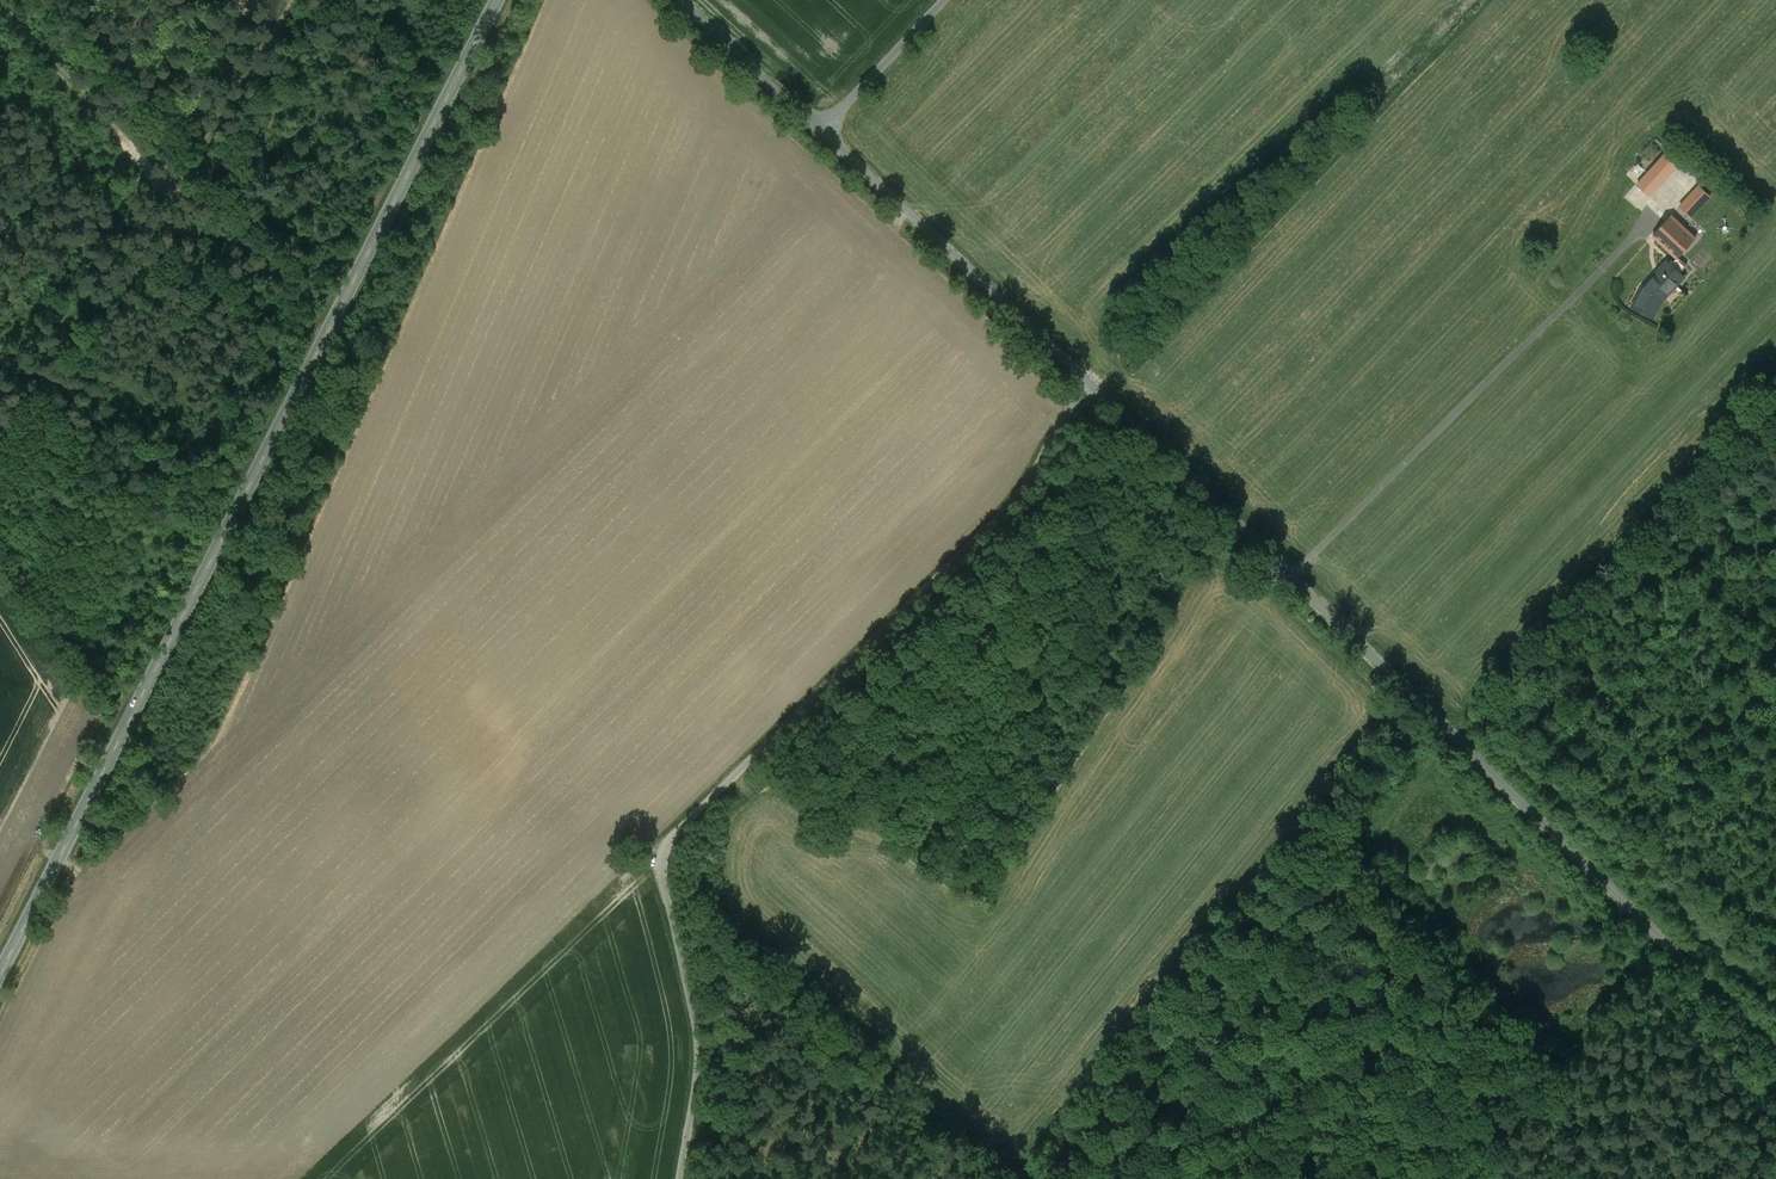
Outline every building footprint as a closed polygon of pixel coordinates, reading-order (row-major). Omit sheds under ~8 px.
[(1641,183),(1655,196),(1686,160),(1672,148),(1641,183)] [(1708,181),(1659,234),(1695,266),(1715,245),(1696,228),(1724,196),(1708,181)] [(1670,257),(1638,306),(1657,319),(1690,269),(1670,257)]
